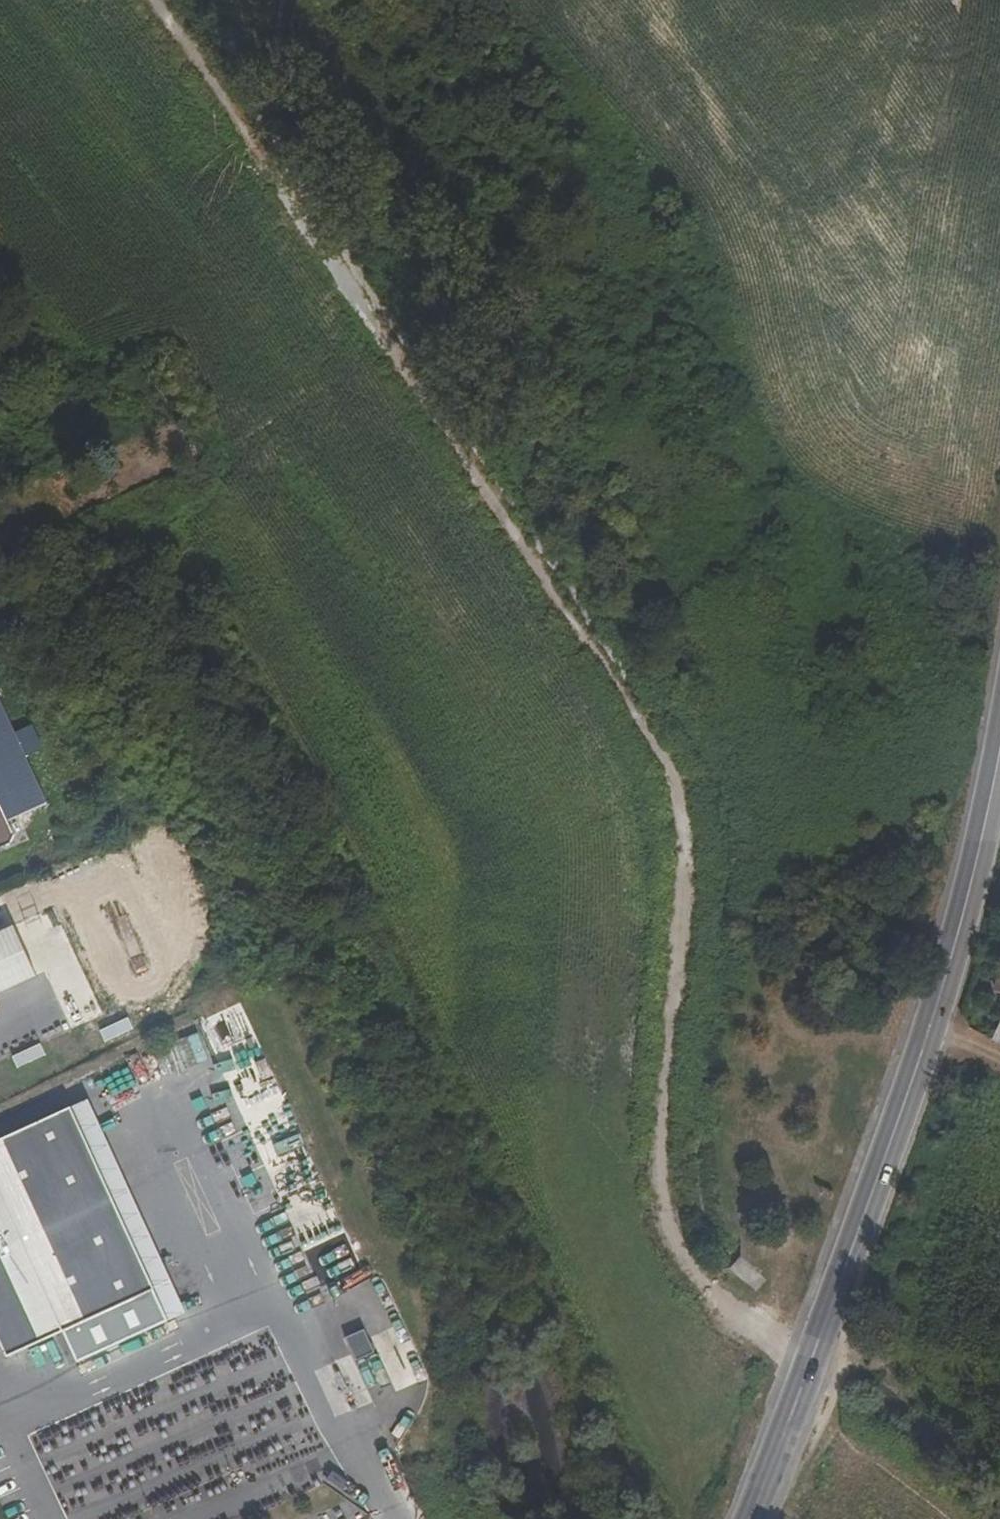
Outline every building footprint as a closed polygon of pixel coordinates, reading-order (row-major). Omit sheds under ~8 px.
[(14,925),(0,931),(0,993),(37,975),(14,925)] [(0,1139),(0,1341),(7,1355),(154,1288),(72,1106),(0,1139)]
